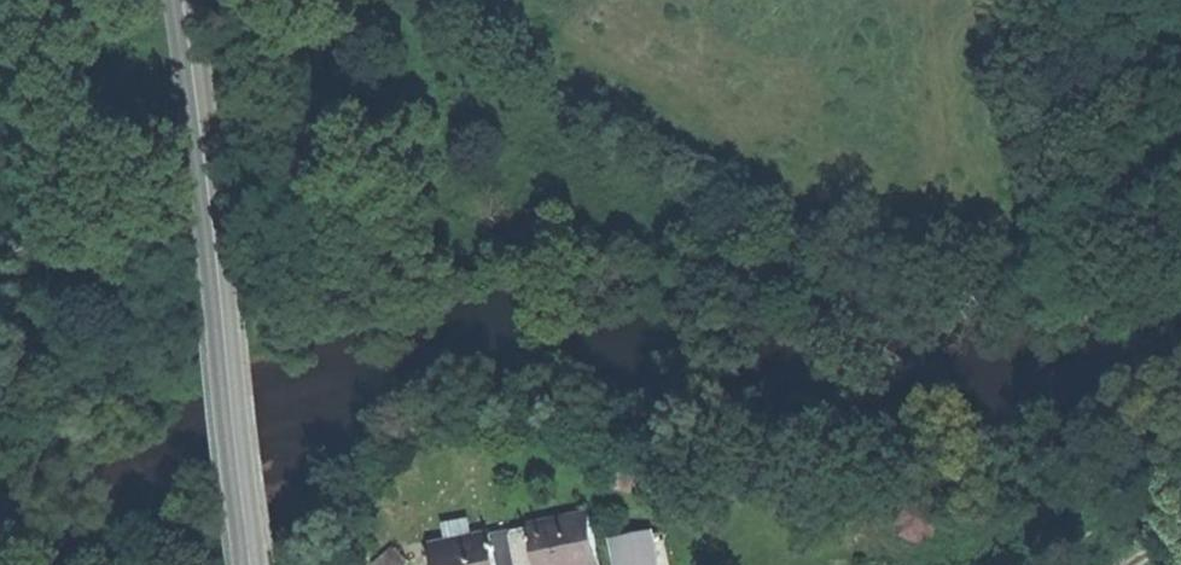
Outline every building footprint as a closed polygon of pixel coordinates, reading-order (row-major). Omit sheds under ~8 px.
[(509,530),(516,564),(599,564),(588,514),(509,530)] [(434,564),(516,564),(509,530),(430,547),(434,564)] [(619,564),(657,564),(654,545),(617,551),(619,564)] [(408,559),(397,548),(379,564),(402,564),(408,559)]
